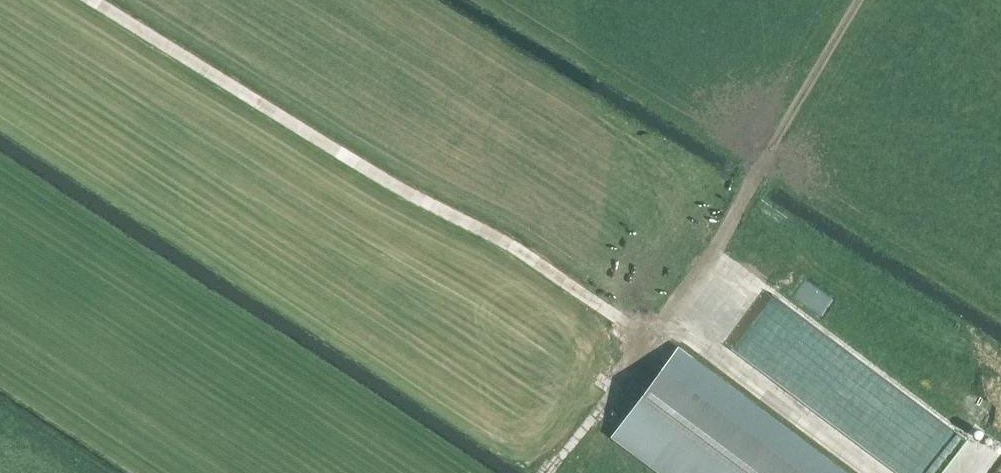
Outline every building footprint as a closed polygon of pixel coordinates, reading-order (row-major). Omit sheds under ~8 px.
[(782,241),(767,270),(899,338),(914,309),(782,241)] [(663,472),(838,472),(675,352),(612,436),(663,472)]
